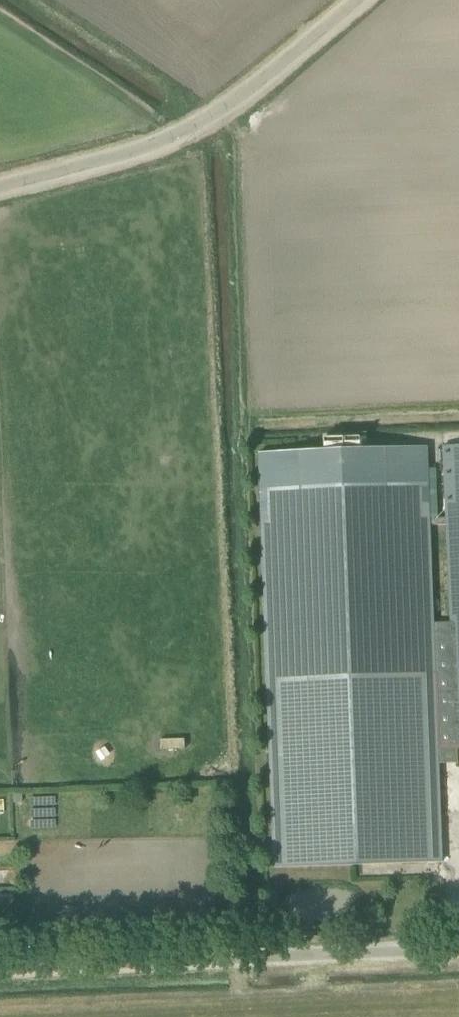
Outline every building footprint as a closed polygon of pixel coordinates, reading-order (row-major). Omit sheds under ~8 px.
[(444,447),(447,518),(431,518),(428,448),(259,455),(277,870),(446,863),(442,762),(458,762),(458,761),(458,750),(458,446),(444,447)] [(157,739),(158,757),(184,756),(183,738),(157,739)]
